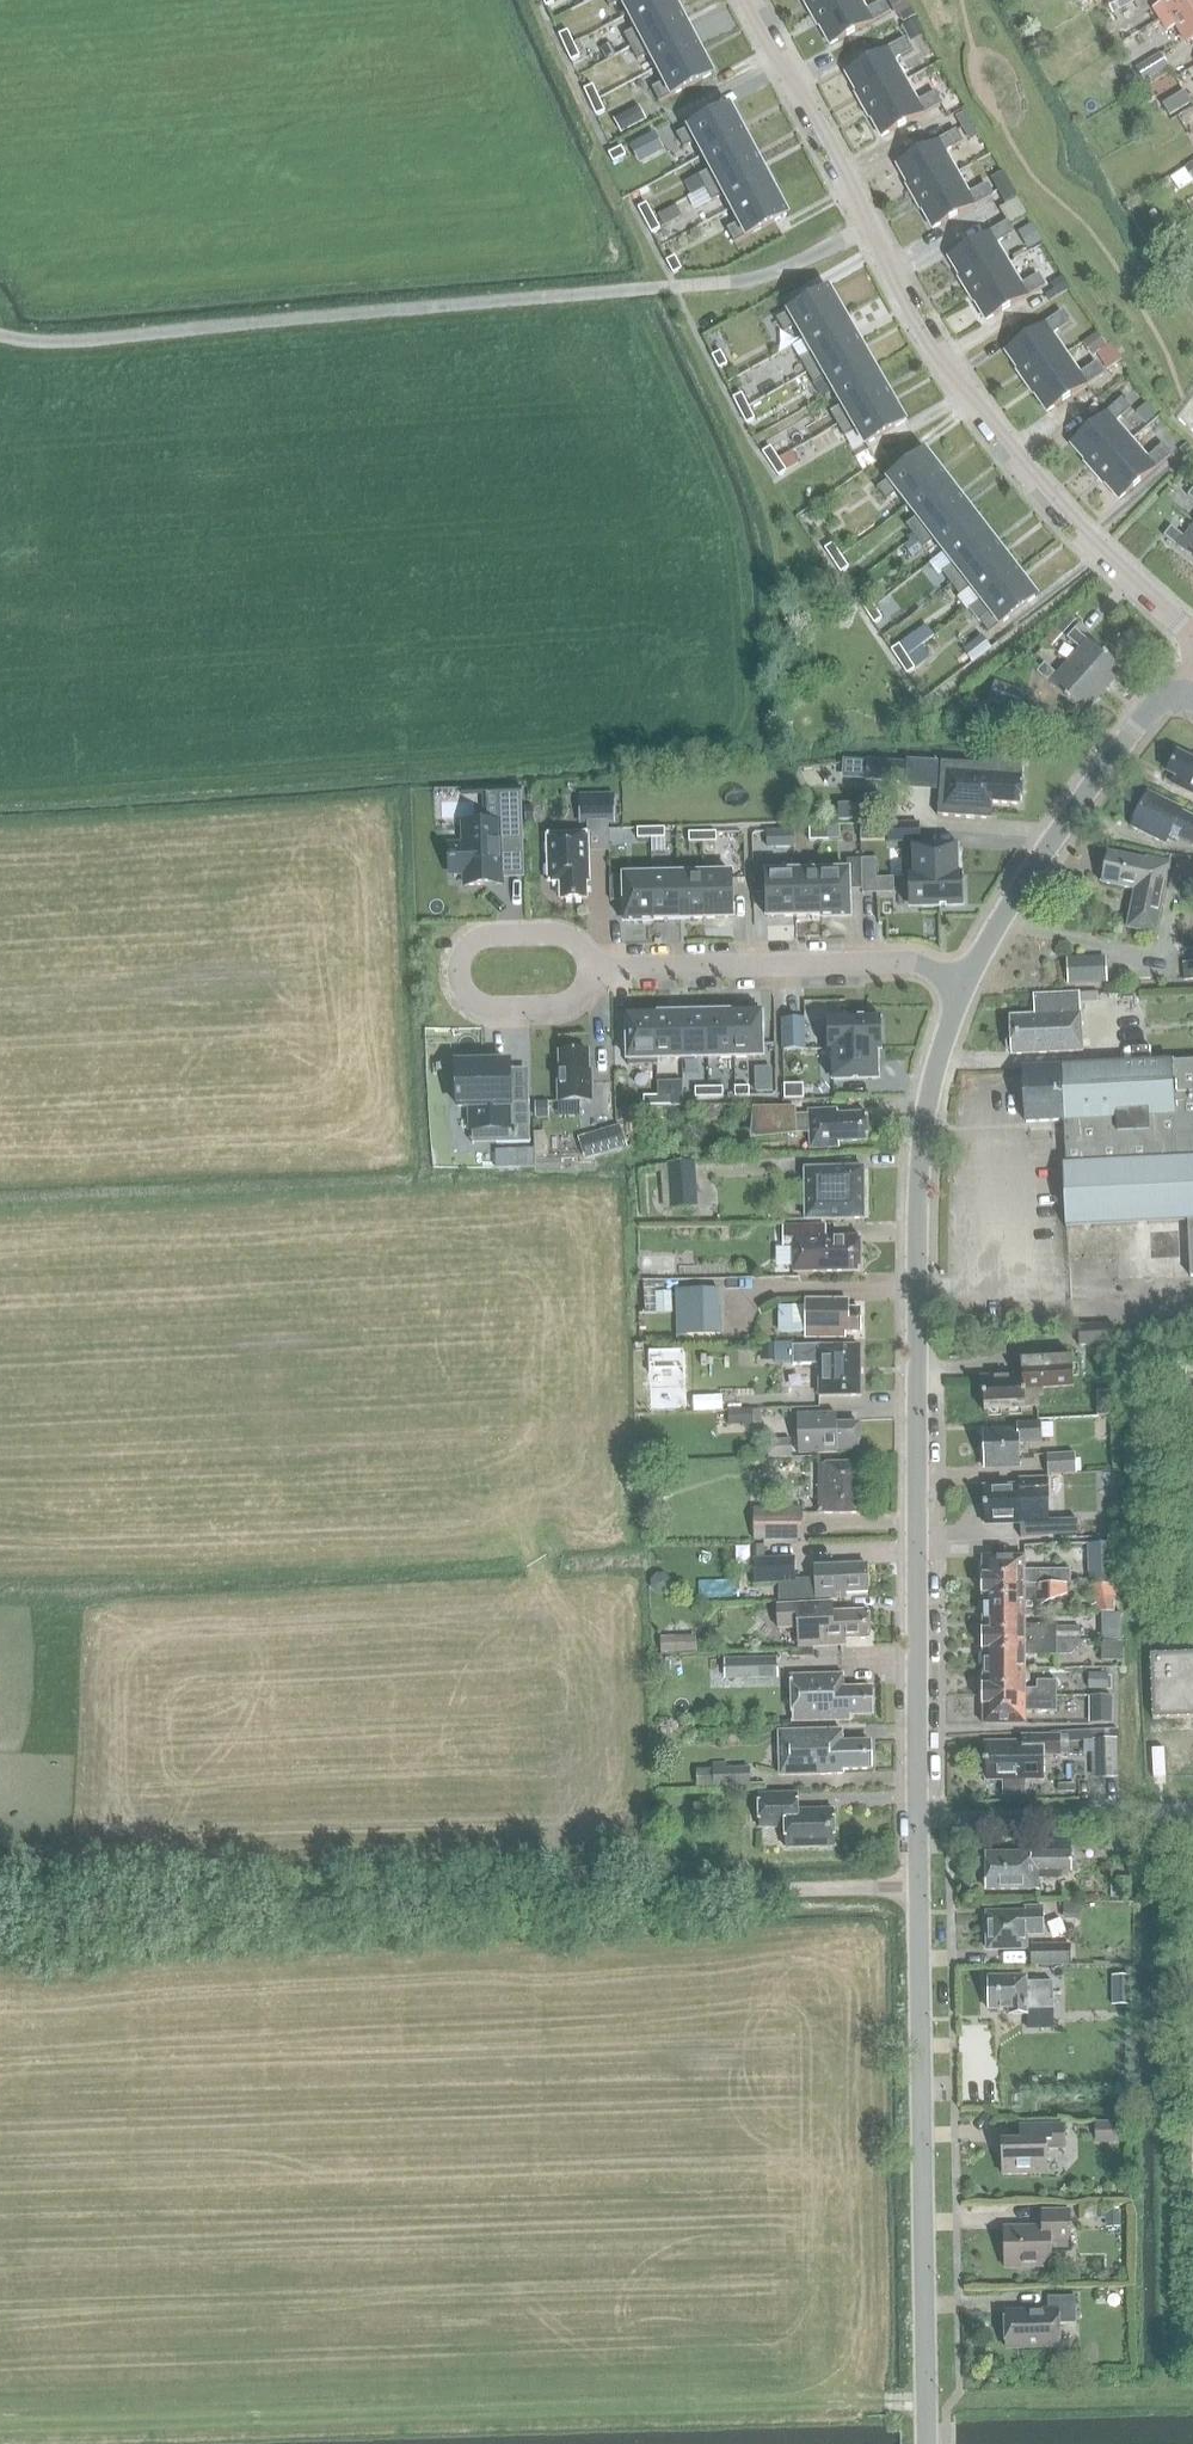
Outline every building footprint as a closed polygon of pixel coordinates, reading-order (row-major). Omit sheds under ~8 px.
[(608,7),(621,1),(629,15),(657,0),(605,0),(608,7)] [(623,35),(630,48),(682,20),(671,0),(657,0),(629,15),(636,29),(623,35)] [(811,13),(835,0),(804,0),(811,13)] [(884,1),(865,11),(859,0),(835,0),(811,13),(829,45),(890,11),(884,1)] [(912,8),(907,0),(888,0),(897,17),(912,8)] [(1086,9),(1101,0),(1080,0),(1086,9)] [(1132,0),(1106,0),(1105,1),(1113,15),(1133,2),(1132,0)] [(1190,0),(1158,0),(1159,2),(1152,6),(1159,18),(1190,0)] [(1159,18),(1167,31),(1174,27),(1185,44),(1192,39),(1192,0),(1190,0),(1159,18)] [(911,42),(925,35),(916,19),(902,26),(911,42)] [(682,20),(630,48),(636,61),(649,54),(657,68),(696,47),(682,20)] [(559,35),(558,35),(564,48),(565,48),(573,44),(567,31),(559,35)] [(912,50),(906,39),(845,73),(863,105),(905,82),(893,60),(912,50)] [(565,48),(564,48),(570,61),(571,61),(579,57),(573,44),(565,48)] [(664,82),(651,89),(658,102),(711,75),(696,47),(657,68),(664,82)] [(1169,67),(1160,53),(1135,68),(1144,83),(1169,67)] [(917,103),(905,82),(863,105),(881,137),(942,103),(936,92),(917,103)] [(584,90),(583,90),(589,103),(590,103),(598,99),(592,86),(584,90)] [(1184,91),(1162,105),(1169,117),(1191,103),(1184,91)] [(590,103),(589,103),(595,116),(596,116),(604,112),(598,99),(590,103)] [(621,133),(646,120),(638,106),(614,120),(621,133)] [(728,108),(676,135),(683,148),(696,142),(703,156),(743,135),(728,108)] [(970,141),(980,135),(966,111),(956,117),(970,141)] [(963,141),(957,131),(896,165),(914,197),(956,173),(944,152),(963,141)] [(653,133),(629,146),(638,162),(662,149),(653,133)] [(711,170),(698,177),(705,189),(757,162),(743,135),(703,156),(711,170)] [(621,147),(608,154),(612,163),(625,156),(621,148),(621,147)] [(757,162),(705,189),(711,202),(724,195),(732,209),(771,188),(757,162)] [(1185,168),(1192,181),(1192,162),(1185,168)] [(968,195),(956,173),(914,197),(932,229),(993,195),(987,184),(968,195)] [(739,223),(726,230),(734,243),(786,215),(771,188),(732,209),(739,223)] [(637,209),(644,221),(653,217),(646,204),(637,209)] [(664,227),(682,218),(676,205),(658,215),(664,227)] [(644,221),(651,234),(659,229),(653,217),(644,221)] [(948,258),(966,289),(1008,265),(995,243),(1014,232),(1008,222),(948,258)] [(1028,249),(1042,241),(1032,224),(1018,232),(1028,249)] [(666,261),(665,262),(672,274),(673,274),(680,270),(681,270),(674,257),(666,261)] [(1020,286),(1008,265),(966,289),(985,321),(1045,285),(1039,274),(1020,286)] [(1057,297),(1070,289),(1063,276),(1050,283),(1057,297)] [(827,290),(776,320),(783,333),(796,326),(804,339),(843,317),(827,290)] [(1062,312),(1005,352),(1025,382),(1065,355),(1051,334),(1069,322),(1062,312)] [(812,353),(799,360),(806,373),(858,343),(843,317),(804,339),(812,353)] [(858,343),(806,373),(814,385),(826,378),(834,391),(873,369),(858,343)] [(712,356),(711,356),(718,369),(727,365),(720,352),(712,356)] [(1079,375),(1065,355),(1025,382),(1046,412),(1104,373),(1097,363),(1079,375)] [(842,405),(829,413),(836,425),(888,395),(873,369),(834,391),(842,405)] [(733,398),(732,398),(739,411),(748,407),(741,394),(733,398)] [(888,395),(836,425),(844,437),(856,430),(865,445),(903,422),(888,395)] [(1131,408),(1123,399),(1070,444),(1094,472),(1131,441),(1114,422),(1131,408)] [(754,420),(748,407),(739,411),(745,424),(746,424),(754,420)] [(1131,441),(1094,472),(1118,500),(1171,454),(1163,445),(1147,459),(1131,441)] [(762,452),(761,453),(769,465),(770,465),(778,459),(770,447),(762,452)] [(923,453),(876,489),(886,501),(897,492),(907,504),(942,477),(923,453)] [(770,465),(769,465),(777,477),(786,471),(778,460),(778,459),(770,465)] [(917,517),(905,526),(914,537),(961,501),(942,477),(907,504),(917,517)] [(961,501),(914,537),(923,548),(934,540),(944,552),(979,525),(961,501)] [(953,565),(942,574),(950,585),(997,549),(979,525),(944,552),(953,565)] [(1184,539),(1170,528),(1162,537),(1176,548),(1192,561),(1192,527),(1184,539)] [(824,549),(832,561),(840,556),(832,543),(824,549)] [(997,549),(950,585),(959,596),(971,587),(980,600),(1016,573),(997,549)] [(832,561),(840,573),(848,568),(840,556),(832,561)] [(990,612),(978,621),(988,634),(1035,597),(1016,573),(980,600),(990,612)] [(858,600),(857,600),(865,612),(873,607),(866,595),(858,600)] [(865,612),(873,624),(874,624),(881,619),(873,607),(865,612)] [(1052,647),(1075,621),(1069,615),(1044,640),(1052,647)] [(1068,663),(1102,693),(1122,672),(1087,641),(1087,642),(1073,630),(1065,639),(1079,651),(1068,663)] [(912,635),(898,645),(906,657),(920,647),(912,635)] [(982,636),(964,650),(973,661),(974,662),(991,649),(991,648),(982,636)] [(891,650),(890,650),(898,662),(899,662),(906,657),(898,645),(891,650)] [(899,662),(898,662),(906,675),(907,674),(914,669),(906,657),(899,662)] [(1102,693),(1068,663),(1057,676),(1043,664),(1036,673),(1049,685),(1083,715),(1102,693)] [(1023,693),(995,682),(988,701),(1015,712),(1023,693)] [(1175,752),(1166,772),(1189,784),(1185,791),(1192,795),(1192,761),(1175,752)] [(1021,761),(981,759),(981,764),(939,761),(935,814),(989,818),(990,801),(1018,803),(1021,761)] [(868,760),(866,779),(905,782),(906,763),(868,760)] [(503,801),(520,801),(520,791),(503,791),(503,801)] [(1146,793),(1138,811),(1132,817),(1129,828),(1160,844),(1166,831),(1192,844),(1192,842),(1192,818),(1177,810),(1178,809),(1146,793)] [(614,823),(613,795),(590,795),(591,824),(614,823)] [(450,874),(464,874),(465,886),(501,885),(500,854),(522,854),(520,801),(503,801),(498,802),(499,824),(463,825),(463,845),(449,846),(450,874)] [(525,822),(534,821),(533,806),(525,806),(525,822)] [(838,806),(838,821),(861,820),(861,806),(838,806)] [(916,842),(916,821),(887,821),(887,842),(916,842)] [(818,827),(809,827),(809,841),(818,841),(818,827)] [(828,827),(818,827),(818,841),(828,841),(828,827)] [(664,828),(650,829),(650,838),(664,838),(664,828)] [(650,829),(636,829),(637,839),(650,838),(650,829)] [(793,831),(766,831),(766,832),(767,848),(793,847),(793,831)] [(702,833),(688,833),(688,843),(702,843),(702,833)] [(716,833),(702,833),(702,843),(716,842),(716,833)] [(587,835),(547,836),(548,883),(560,883),(560,900),(586,899),(585,882),(589,882),(587,835)] [(907,848),(907,878),(960,877),(960,876),(957,876),(956,847),(907,848)] [(1145,859),(1107,852),(1106,856),(1103,858),(1101,866),(1104,870),(1101,883),(1135,889),(1128,928),(1156,933),(1168,860),(1145,857),(1145,859)] [(876,879),(875,859),(861,860),(861,862),(861,870),(862,890),(862,894),(876,893),(876,879)] [(847,872),(820,872),(821,916),(849,916),(848,890),(862,890),(861,870),(861,862),(861,860),(847,860),(847,872)] [(820,872),(793,873),(794,917),(821,916),(820,872)] [(793,873),(765,873),(766,918),(794,917),(793,873)] [(731,874),(704,875),(705,919),(733,918),(731,874)] [(704,875),(677,876),(678,920),(705,919),(704,875)] [(650,876),(623,877),(624,921),(651,920),(650,876)] [(677,876),(650,876),(651,920),(678,920),(677,876)] [(907,878),(907,879),(910,879),(911,906),(961,905),(960,877),(907,878)] [(1107,984),(1106,958),(1066,959),(1068,985),(1107,984)] [(1192,981),(1192,962),(1183,963),(1185,981),(1192,981)] [(1079,1052),(1077,993),(1031,995),(1032,1016),(1009,1017),(1009,1038),(1005,1040),(1005,1048),(1009,1052),(1009,1057),(1079,1052)] [(761,1016),(732,1017),(734,1060),(762,1059),(761,1016)] [(708,1061),(734,1060),(732,1017),(706,1018),(708,1061)] [(681,1018),(655,1019),(656,1063),(682,1062),(681,1018)] [(706,1018),(681,1018),(682,1062),(708,1061),(706,1018)] [(803,1018),(782,1019),(783,1050),(804,1050),(803,1018)] [(628,1064),(656,1063),(655,1019),(626,1020),(628,1064)] [(833,1051),(877,1049),(879,1049),(878,1021),(829,1023),(830,1051),(833,1051)] [(877,1049),(833,1051),(834,1081),(878,1079),(877,1049)] [(587,1056),(558,1058),(558,1077),(557,1077),(557,1106),(591,1106),(590,1075),(588,1075),(587,1056)] [(1022,1069),(1022,1074),(1025,1122),(1063,1120),(1065,1165),(1062,1165),(1066,1226),(1186,1217),(1183,1157),(1192,1156),(1192,1057),(1022,1069)] [(509,1070),(457,1073),(459,1113),(472,1111),(473,1135),(496,1135),(497,1149),(530,1149),(529,1109),(510,1109),(509,1070)] [(783,1085),(783,1101),(801,1101),(801,1085),(783,1085)] [(749,1090),(735,1091),(735,1100),(749,1100),(749,1090)] [(723,1091),(709,1092),(709,1101),(723,1101),(723,1091)] [(695,1102),(709,1101),(709,1092),(695,1092),(695,1102)] [(658,1101),(658,1110),(672,1110),(671,1100),(658,1101)] [(536,1118),(549,1118),(549,1101),(535,1102),(536,1118)] [(644,1111),(658,1110),(658,1101),(644,1101),(644,1111)] [(753,1109),(750,1140),(797,1134),(809,1133),(810,1148),(838,1147),(838,1142),(867,1141),(865,1114),(835,1115),(835,1110),(808,1111),(808,1115),(795,1115),(795,1108),(762,1108),(753,1109)] [(625,1146),(619,1128),(593,1135),(599,1154),(625,1146)] [(496,1169),(521,1168),(520,1149),(495,1150),(496,1169)] [(1183,1157),(1186,1217),(1190,1275),(1192,1275),(1192,1156),(1183,1157)] [(698,1208),(695,1163),(667,1165),(670,1210),(698,1208)] [(805,1197),(805,1219),(817,1219),(861,1218),(859,1167),(804,1168),(805,1197)] [(824,1235),(823,1223),(781,1223),(782,1243),(792,1243),(793,1269),(860,1269),(858,1235),(824,1235)] [(721,1335),(720,1289),(685,1289),(686,1336),(721,1335)] [(656,1313),(673,1312),(672,1291),(655,1292),(656,1313)] [(846,1310),(846,1301),(819,1302),(804,1302),(805,1306),(777,1306),(777,1329),(805,1330),(805,1339),(820,1339),(844,1339),(844,1333),(859,1333),(858,1310),(846,1310)] [(1114,1345),(1113,1325),(1077,1327),(1078,1347),(1114,1345)] [(820,1346),(820,1345),(791,1346),(792,1364),(818,1364),(818,1395),(860,1395),(860,1346),(820,1346)] [(1072,1386),(1071,1358),(1020,1361),(1022,1376),(983,1379),(985,1413),(1025,1410),(1025,1406),(1038,1406),(1037,1395),(1042,1395),(1041,1388),(1072,1386)] [(679,1387),(679,1409),(718,1409),(719,1387),(679,1387)] [(1115,1392),(1097,1393),(1097,1416),(1115,1416),(1115,1392)] [(752,1411),(728,1411),(729,1425),(753,1425),(752,1411)] [(830,1424),(829,1412),(796,1414),(797,1452),(836,1451),(836,1449),(857,1448),(857,1423),(830,1424)] [(1017,1428),(983,1429),(984,1439),(984,1468),(1020,1467),(1019,1448),(1019,1443),(1037,1443),(1041,1443),(1040,1438),(1040,1424),(1040,1423),(1017,1424),(1017,1428)] [(792,1459),(791,1441),(768,1442),(768,1459),(792,1459)] [(1076,1475),(1075,1454),(1046,1455),(1047,1476),(1076,1475)] [(858,1462),(818,1461),(817,1510),(857,1510),(858,1462)] [(656,1500),(671,1498),(669,1478),(654,1479),(656,1500)] [(1019,1486),(983,1488),(984,1524),(1019,1522),(1019,1538),(1048,1537),(1047,1521),(1046,1521),(1046,1498),(1046,1479),(1019,1479),(1019,1486)] [(803,1540),(802,1508),(754,1509),(754,1541),(803,1540)] [(1073,1520),(1057,1521),(1057,1537),(1074,1536),(1073,1520)] [(1114,1585),(1113,1544),(1087,1545),(1088,1586),(1114,1585)] [(981,1557),(982,1585),(1023,1585),(1035,1585),(1067,1585),(1069,1585),(1069,1570),(1054,1570),(1035,1570),(1023,1570),(1023,1557),(981,1557)] [(793,1558),(751,1560),(752,1585),(779,1584),(780,1602),(845,1600),(845,1595),(844,1586),(867,1585),(866,1561),(813,1563),(814,1581),(795,1582),(793,1558)] [(982,1585),(982,1613),(1023,1613),(1036,1613),(1038,1608),(1067,1595),(1067,1585),(1035,1585),(1023,1585),(982,1585)] [(1113,1612),(1112,1595),(1102,1595),(1102,1612),(1113,1612)] [(831,1610),(831,1601),(776,1603),(777,1625),(811,1624),(811,1642),(845,1641),(844,1637),(868,1636),(867,1609),(831,1610)] [(982,1613),(982,1641),(1055,1641),(1055,1626),(1047,1626),(1046,1626),(1035,1626),(1024,1626),(1023,1626),(1023,1620),(1023,1613),(982,1613)] [(1055,1641),(1080,1640),(1080,1626),(1055,1626),(1055,1641)] [(695,1637),(684,1638),(684,1653),(696,1653),(695,1637)] [(982,1641),(983,1669),(1024,1669),(1024,1665),(1024,1655),(1032,1655),(1036,1655),(1047,1655),(1055,1655),(1055,1641),(982,1641)] [(1100,1641),(1100,1660),(1120,1660),(1120,1641),(1100,1641)] [(1148,1652),(1151,1717),(1192,1715),(1192,1651),(1148,1652)] [(777,1658),(739,1659),(739,1679),(777,1678),(777,1658)] [(983,1669),(983,1696),(1055,1696),(1055,1682),(1036,1682),(1036,1690),(1024,1690),(1024,1669),(983,1669)] [(842,1683),(841,1670),(789,1673),(792,1718),(805,1717),(850,1716),(849,1711),(872,1710),(870,1682),(842,1683)] [(1108,1690),(1108,1674),(1088,1674),(1088,1691),(1108,1690)] [(1056,1712),(1055,1696),(983,1696),(983,1725),(1024,1725),(1024,1703),(1036,1703),(1036,1711),(1056,1712)] [(1112,1696),(1088,1696),(1088,1725),(1112,1725),(1112,1696)] [(841,1741),(840,1728),(778,1730),(779,1774),(820,1773),(843,1772),(843,1768),(870,1767),(869,1740),(841,1741)] [(1161,1728),(1161,1764),(1192,1764),(1192,1728),(1161,1728)] [(1117,1778),(1117,1730),(1068,1731),(1068,1742),(1090,1742),(1091,1778),(1117,1778)] [(1060,1756),(1060,1737),(1021,1737),(1022,1744),(986,1744),(986,1781),(999,1781),(1002,1781),(1002,1793),(1024,1793),(1024,1781),(1027,1781),(1044,1780),(1044,1756),(1060,1756)] [(727,1770),(727,1763),(713,1763),(714,1787),(750,1786),(750,1769),(727,1770)] [(1059,1792),(1075,1792),(1075,1784),(1058,1784),(1059,1792)] [(796,1809),(796,1792),(758,1794),(759,1827),(784,1827),(785,1847),(834,1846),(833,1808),(796,1809)] [(1069,1870),(1069,1842),(1031,1843),(1031,1852),(985,1853),(985,1857),(982,1860),(982,1869),(985,1872),(985,1890),(1036,1889),(1036,1870),(1069,1870)] [(1080,1904),(1066,1904),(1067,1921),(1080,1920),(1080,1904)] [(1042,1931),(1041,1910),(1024,1911),(1024,1916),(986,1917),(986,1920),(983,1923),(984,1935),(986,1938),(987,1953),(1026,1953),(1025,1932),(1042,1931)] [(1070,1966),(1070,1944),(1030,1945),(1030,1967),(1070,1966)] [(1131,2005),(1131,1976),(1112,1976),(1112,2005),(1131,2005)] [(1026,1986),(1026,1980),(987,1981),(987,1983),(985,1983),(985,1999),(988,1999),(988,2014),(1009,2013),(1009,2018),(1027,2018),(1027,2013),(1053,2012),(1052,1985),(1026,1986)] [(1113,2143),(1113,2122),(1095,2122),(1095,2143),(1113,2143)] [(1065,2150),(1065,2126),(1050,2126),(1021,2127),(1021,2141),(1003,2142),(1003,2175),(1046,2174),(1045,2150),(1065,2150)] [(1107,2209),(1096,2208),(1095,2218),(1106,2219),(1106,2227),(1119,2227),(1120,2210),(1118,2210),(1118,2205),(1107,2205),(1107,2209)] [(1072,2254),(1071,2212),(1042,2212),(1042,2229),(1004,2230),(1005,2267),(1052,2266),(1052,2254),(1072,2254)] [(1076,2324),(1075,2297),(1048,2298),(1048,2312),(1006,2313),(1007,2349),(1059,2348),(1058,2325),(1076,2324)]
